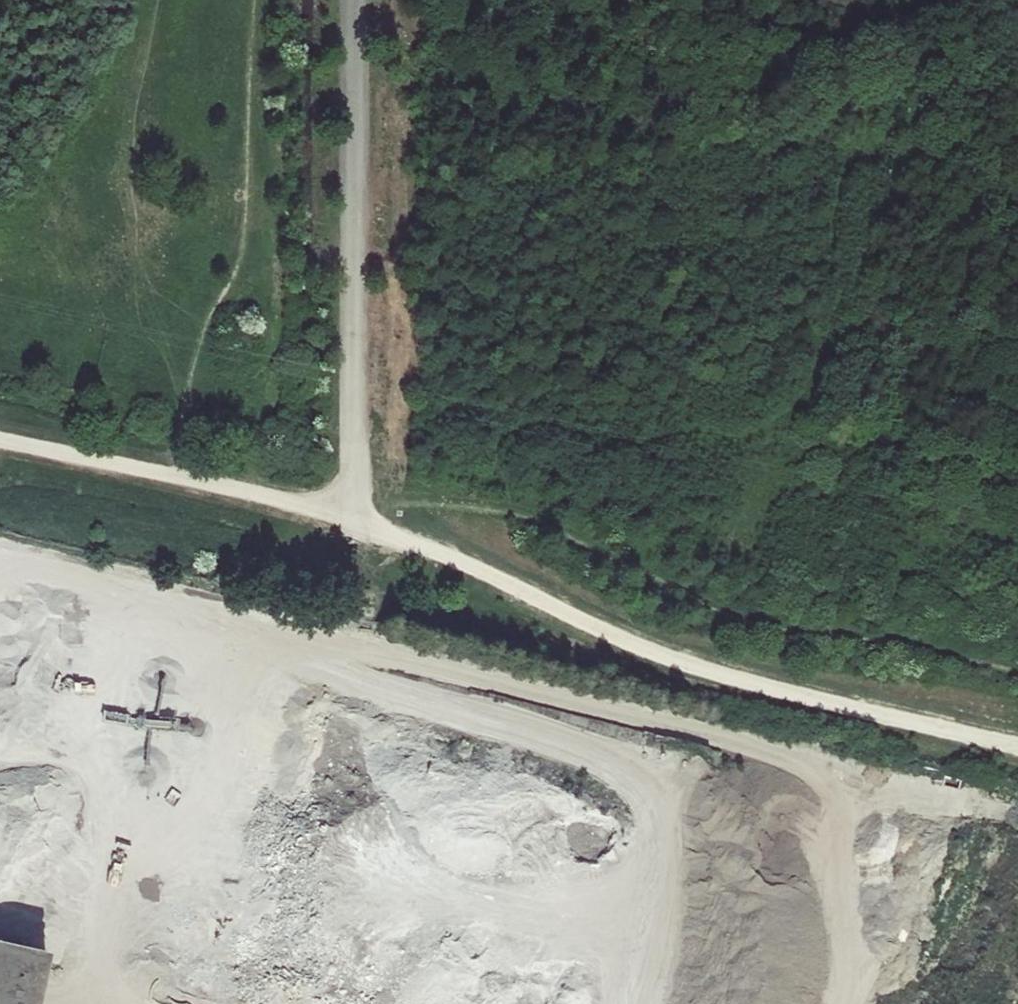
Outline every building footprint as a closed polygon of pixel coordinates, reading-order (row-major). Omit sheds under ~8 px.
[(0,970),(0,1003),(42,1003),(47,981),(0,970)]
